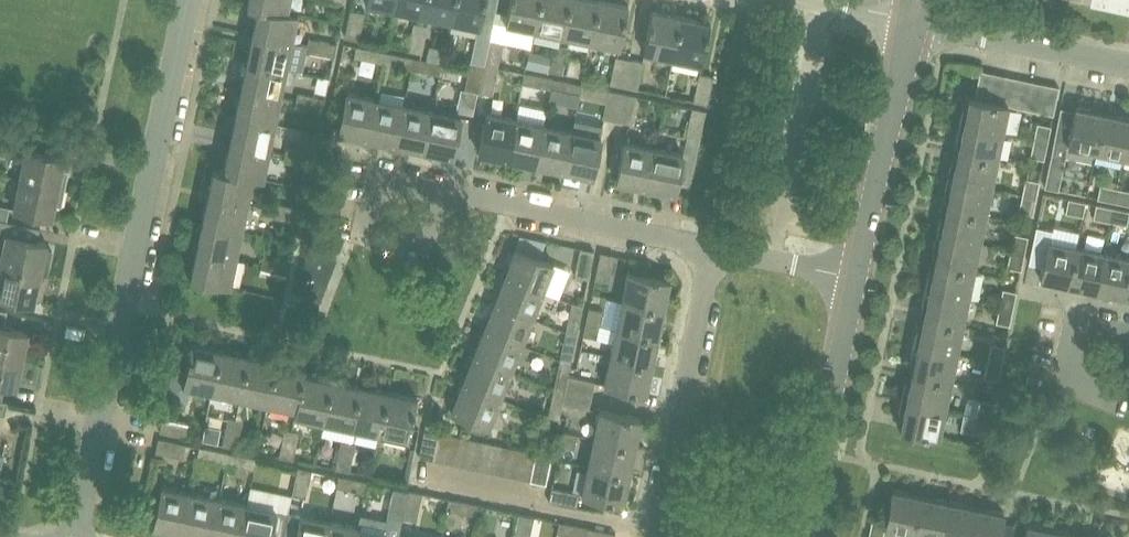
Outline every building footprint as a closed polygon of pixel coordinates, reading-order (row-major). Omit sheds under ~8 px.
[(288,11),(290,0),(249,0),(248,4),(258,6),(258,5),(288,12),(288,11)] [(396,0),(366,0),(366,3),(395,9),(396,0)] [(426,0),(396,0),(395,9),(423,14),(426,0)] [(455,0),(426,0),(423,14),(451,20),(455,0)] [(451,20),(480,26),(485,0),(455,0),(451,20)] [(541,0),(510,0),(505,23),(535,29),(541,0)] [(570,0),(541,0),(535,29),(563,35),(570,0)] [(599,0),(570,0),(563,35),(591,41),(599,0)] [(591,41),(620,47),(628,5),(606,0),(599,0),(591,41)] [(288,11),(288,12),(258,5),(258,6),(253,33),(292,41),(298,13),(288,11)] [(351,9),(346,37),(360,40),(365,12),(351,9)] [(673,58),(681,16),(652,10),(644,52),(673,58)] [(681,16),(673,58),(702,64),(710,22),(681,16)] [(411,36),(425,39),(428,25),(414,22),(411,36)] [(287,68),(292,41),(253,33),(247,60),(287,68)] [(485,63),(490,36),(477,33),(471,61),(485,63)] [(422,52),(425,39),(411,36),(408,49),(422,52)] [(485,63),(498,66),(504,39),(490,36),(485,63)] [(310,37),(307,51),(320,54),(323,40),(310,37)] [(323,40),(320,54),(334,56),(337,43),(323,40)] [(551,56),(565,59),(568,45),(554,43),(551,56)] [(386,51),(357,45),(354,57),(383,63),(386,51)] [(414,57),(386,51),(383,63),(411,69),(414,57)] [(562,73),(565,59),(551,56),(548,70),(562,73)] [(442,63),(414,57),(411,69),(439,75),(442,63)] [(624,87),(629,60),(616,57),(610,84),(624,87)] [(281,95),(287,68),(247,60),(241,87),(281,95)] [(629,60),(624,87),(637,90),(643,62),(629,60)] [(479,91),(485,63),(471,61),(465,88),(479,91)] [(493,94),(498,66),(485,63),(479,91),(493,94)] [(988,100),(993,73),(980,70),(975,97),(988,100)] [(552,88),(554,78),(526,72),(523,82),(552,88)] [(1001,103),(1006,75),(993,73),(988,100),(1001,103)] [(709,104),(714,77),(699,74),(694,101),(709,104)] [(1014,106),(1019,78),(1006,75),(1001,103),(1008,104),(1014,106)] [(554,78),(552,88),(580,94),(582,84),(554,78)] [(1027,108),(1032,81),(1019,78),(1014,106),(1027,108)] [(1040,111),(1045,84),(1032,81),(1027,108),(1040,111)] [(1045,84),(1040,111),(1053,114),(1059,86),(1045,84)] [(275,123),(281,95),(241,87),(236,114),(275,123)] [(617,120),(622,93),(609,90),(603,117),(617,120)] [(368,137),(376,97),(347,91),(339,131),(368,137)] [(298,92),(295,105),(309,108),(312,95),(298,92)] [(622,93),(617,120),(630,123),(636,95),(622,93)] [(312,95),(309,108),(323,111),(326,97),(312,95)] [(988,100),(975,97),(969,96),(967,104),(963,103),(959,124),(1002,132),(1008,104),(1001,103),(988,100)] [(396,143),(404,103),(376,97),(368,137),(396,143)] [(424,149),(432,109),(404,103),(396,143),(424,149)] [(687,135),(701,138),(707,110),(693,107),(687,135)] [(1096,151),(1104,113),(1076,107),(1068,145),(1096,151)] [(432,109),(424,149),(453,155),(461,115),(432,109)] [(508,158),(516,118),(487,112),(479,152),(508,158)] [(1128,130),(1128,118),(1104,113),(1096,151),(1123,156),(1128,130)] [(270,150),(275,123),(236,114),(230,142),(270,150)] [(536,164),(544,124),(516,118),(508,158),(536,164)] [(1034,139),(1047,142),(1050,126),(1038,123),(1034,139)] [(564,170),(572,130),(544,124),(536,164),(564,170)] [(863,125),(857,124),(854,140),(862,141),(865,126),(863,125)] [(996,160),(1002,132),(959,124),(955,144),(959,144),(957,152),(996,160)] [(572,130),(564,170),(593,176),(601,136),(572,130)] [(1043,158),(1047,142),(1034,139),(1031,155),(1043,158)] [(646,187),(654,147),(625,141),(617,181),(646,187)] [(264,178),(270,150),(230,142),(224,168),(224,169),(253,175),(253,176),(264,178)] [(287,146),(284,160),(298,163),(300,149),(287,146)] [(68,170),(62,169),(65,155),(26,147),(20,177),(65,186),(68,170)] [(654,147),(646,187),(675,193),(683,153),(654,147)] [(300,149),(298,163),(311,166),(314,152),(300,149)] [(991,188),(996,160),(957,152),(956,159),(952,158),(947,179),(991,188)] [(1064,162),(1050,159),(1045,186),(1058,189),(1064,162)] [(224,169),(224,168),(214,166),(208,194),(248,203),(253,176),(253,175),(224,169)] [(61,204),(65,186),(20,177),(14,207),(53,216),(55,202),(61,204)] [(1023,195),(1036,197),(1039,180),(1026,178),(1023,195)] [(985,215),(991,188),(947,179),(943,199),(947,199),(946,207),(985,215)] [(1114,200),(1117,187),(1100,184),(1098,197),(1114,200)] [(1114,200),(1128,203),(1128,190),(1117,187),(1114,200)] [(242,230),(248,203),(208,194),(202,222),(242,230)] [(1032,213),(1036,197),(1023,195),(1020,211),(1032,213)] [(1086,202),(1069,198),(1066,211),(1083,215),(1086,202)] [(275,202),(272,215),(286,218),(289,205),(275,202)] [(1110,220),(1113,207),(1097,204),(1094,217),(1110,220)] [(7,220),(10,207),(0,205),(0,218),(7,220)] [(289,205),(286,218),(299,221),(302,207),(289,205)] [(979,243),(985,215),(946,207),(944,214),(940,214),(936,234),(979,243)] [(1110,220),(1127,224),(1128,216),(1128,210),(1113,207),(1110,220)] [(236,257),(242,230),(202,222),(197,249),(236,257)] [(47,243),(47,241),(0,232),(0,247),(4,248),(1,263),(47,273),(52,249),(45,248),(46,243),(47,243)] [(973,270),(979,243),(936,234),(932,254),(936,255),(934,262),(973,270)] [(1012,250),(1025,252),(1028,236),(1015,234),(1012,250)] [(1068,284),(1076,246),(1048,240),(1040,278),(1068,284)] [(1095,290),(1103,252),(1076,246),(1068,284),(1095,290)] [(589,277),(595,250),(581,247),(575,274),(589,277)] [(505,275),(543,290),(554,263),(516,248),(505,275)] [(230,285),(236,257),(197,249),(191,277),(230,285)] [(1021,270),(1025,252),(1012,250),(1008,267),(1021,270)] [(596,278),(609,281),(615,254),(601,251),(596,278)] [(1128,267),(1128,257),(1103,252),(1095,290),(1123,296),(1128,267)] [(264,255),(261,270),(275,273),(278,258),(264,255)] [(278,258),(275,273),(288,276),(291,261),(278,258)] [(968,298),(973,270),(934,262),(933,270),(929,269),(925,289),(968,298)] [(1,263),(0,263),(0,295),(35,302),(35,300),(34,300),(35,296),(42,297),(47,273),(1,263)] [(622,299),(664,308),(670,279),(628,270),(622,299)] [(532,317),(543,290),(505,275),(494,302),(532,317)] [(962,326),(968,298),(925,289),(921,309),(924,310),(923,317),(962,326)] [(1000,305),(1013,308),(1017,292),(1004,289),(1000,305)] [(658,336),(664,308),(622,299),(616,327),(658,336)] [(522,344),(532,317),(494,302),(484,328),(522,344)] [(577,333),(583,304),(572,302),(566,331),(577,333)] [(1010,324),(1013,308),(1000,305),(997,321),(1010,324)] [(585,321),(599,324),(602,310),(588,307),(585,321)] [(956,353),(962,326),(923,317),(921,325),(917,324),(913,344),(956,353)] [(597,337),(599,324),(585,321),(582,334),(597,337)] [(23,358),(28,331),(0,325),(0,353),(23,358)] [(652,364),(658,336),(616,327),(611,355),(652,364)] [(511,370),(522,344),(484,328),(473,355),(511,370)] [(560,359),(571,361),(577,333),(566,331),(560,359)] [(989,360),(1002,363),(1005,346),(992,343),(989,360)] [(212,391),(221,349),(196,344),(187,386),(212,391)] [(950,381),(956,353),(913,344),(909,364),(913,365),(911,373),(950,381)] [(240,397),(249,355),(221,349),(212,391),(240,397)] [(23,358),(0,353),(0,382),(17,385),(23,358)] [(268,403),(277,361),(249,355),(240,397),(268,403)] [(500,397),(511,370),(473,355),(462,382),(500,397)] [(646,393),(652,364),(611,355),(604,384),(646,393)] [(565,389),(565,388),(568,377),(571,361),(560,359),(554,387),(565,389)] [(998,380),(1002,363),(989,360),(985,377),(998,380)] [(304,373),(306,367),(277,361),(268,403),(296,409),(304,373)] [(332,379),(304,373),(296,409),(294,415),(323,421),(332,379)] [(945,408),(950,381),(911,373),(910,380),(906,379),(902,400),(945,408)] [(565,388),(593,394),(595,382),(568,377),(565,388)] [(352,427),(360,385),(332,379),(323,421),(352,427)] [(489,424),(500,397),(462,382),(451,409),(489,424)] [(379,433),(388,391),(360,385),(352,427),(379,433)] [(562,404),(565,389),(554,387),(549,416),(559,418),(562,404)] [(589,409),(593,394),(565,388),(565,389),(562,404),(589,409)] [(388,391),(379,433),(409,439),(417,397),(388,391)] [(5,414),(8,400),(0,398),(0,413),(5,414)] [(978,415),(990,418),(994,401),(981,399),(978,415)] [(939,437),(945,408),(902,400),(898,419),(902,420),(900,428),(939,437)] [(593,437),(635,446),(641,417),(600,408),(593,437)] [(229,415),(226,430),(240,433),(243,418),(229,415)] [(987,435),(990,418),(978,415),(974,432),(987,435)] [(163,416),(160,430),(188,436),(191,422),(163,416)] [(285,428),(283,442),(297,445),(299,431),(285,428)] [(425,428),(419,455),(432,458),(438,431),(425,428)] [(226,430),(223,443),(237,446),(240,433),(226,430)] [(438,431),(432,458),(444,461),(450,433),(438,431)] [(577,434),(564,431),(561,445),(574,448),(577,434)] [(450,433),(444,461),(457,463),(462,436),(450,433)] [(187,442),(159,436),(156,450),(183,456),(187,442)] [(462,436),(457,463),(469,466),(475,439),(462,436)] [(630,473),(635,446),(593,437),(588,465),(630,473)] [(475,439),(469,466),(481,468),(487,441),(475,439)] [(342,440),(339,454),(353,457),(356,443),(342,440)] [(487,441),(481,468),(494,471),(499,444),(487,441)] [(283,442),(280,456),(294,459),(297,445),(283,442)] [(499,444),(494,471),(506,474),(512,446),(499,444)] [(229,451),(205,446),(203,457),(227,462),(229,451)] [(512,446),(506,474),(518,476),(524,449),(512,446)] [(524,449),(518,476),(531,479),(536,452),(524,449)] [(536,452),(531,479),(546,482),(552,455),(536,452)] [(257,458),(236,454),(233,464),(255,469),(257,458)] [(339,454),(336,467),(350,470),(353,457),(339,454)] [(623,503),(630,473),(588,465),(582,494),(623,503)] [(298,467),(292,493),(306,496),(312,470),(298,467)] [(368,481),(347,477),(345,487),(366,492),(368,481)] [(183,531),(191,491),(162,485),(154,525),(183,531)] [(549,500),(576,506),(579,492),(552,486),(549,500)] [(395,487),(389,514),(403,517),(409,489),(395,487)] [(409,489),(403,517),(417,520),(423,492),(409,489)] [(920,495),(892,489),(886,520),(872,518),(869,534),(881,536),(882,536),(884,527),(912,533),(920,495)] [(219,497),(191,491),(183,531),(210,536),(211,536),(219,497)] [(948,501),(920,495),(912,533),(933,536),(940,536),(948,501)] [(247,503),(219,497),(211,536),(240,536),(247,503)] [(479,504),(457,499),(455,510),(477,515),(479,504)] [(976,506),(948,501),(940,536),(969,536),(976,506)] [(240,536),(270,536),(276,509),(247,503),(240,536)] [(969,536),(1012,536),(1014,526),(1002,523),(1004,512),(976,506),(969,536)] [(330,520),(301,514),(296,536),(326,536),(330,520)] [(358,526),(330,520),(326,536),(355,536),(358,526)] [(565,534),(577,536),(586,536),(588,527),(567,522),(565,534)] [(1055,530),(1027,524),(1024,536),(1053,536),(1055,530)] [(355,536),(386,536),(387,532),(358,526),(355,536)] [(586,536),(614,536),(615,533),(588,527),(586,536)]
